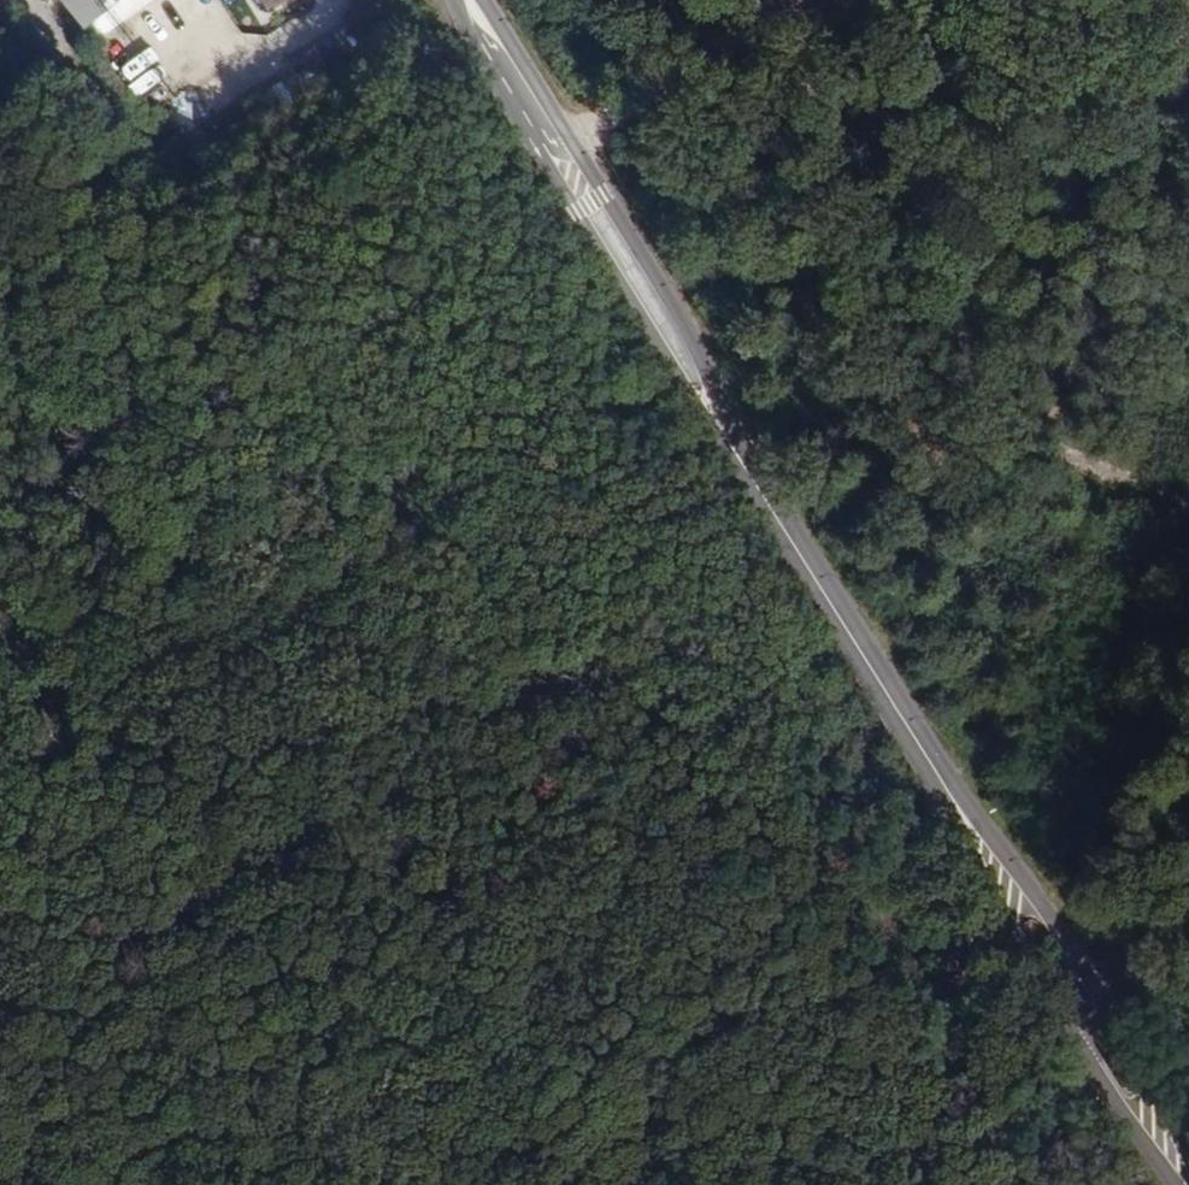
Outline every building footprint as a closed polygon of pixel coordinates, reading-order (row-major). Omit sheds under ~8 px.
[(102,38),(112,28),(154,0),(69,0),(102,38)]
